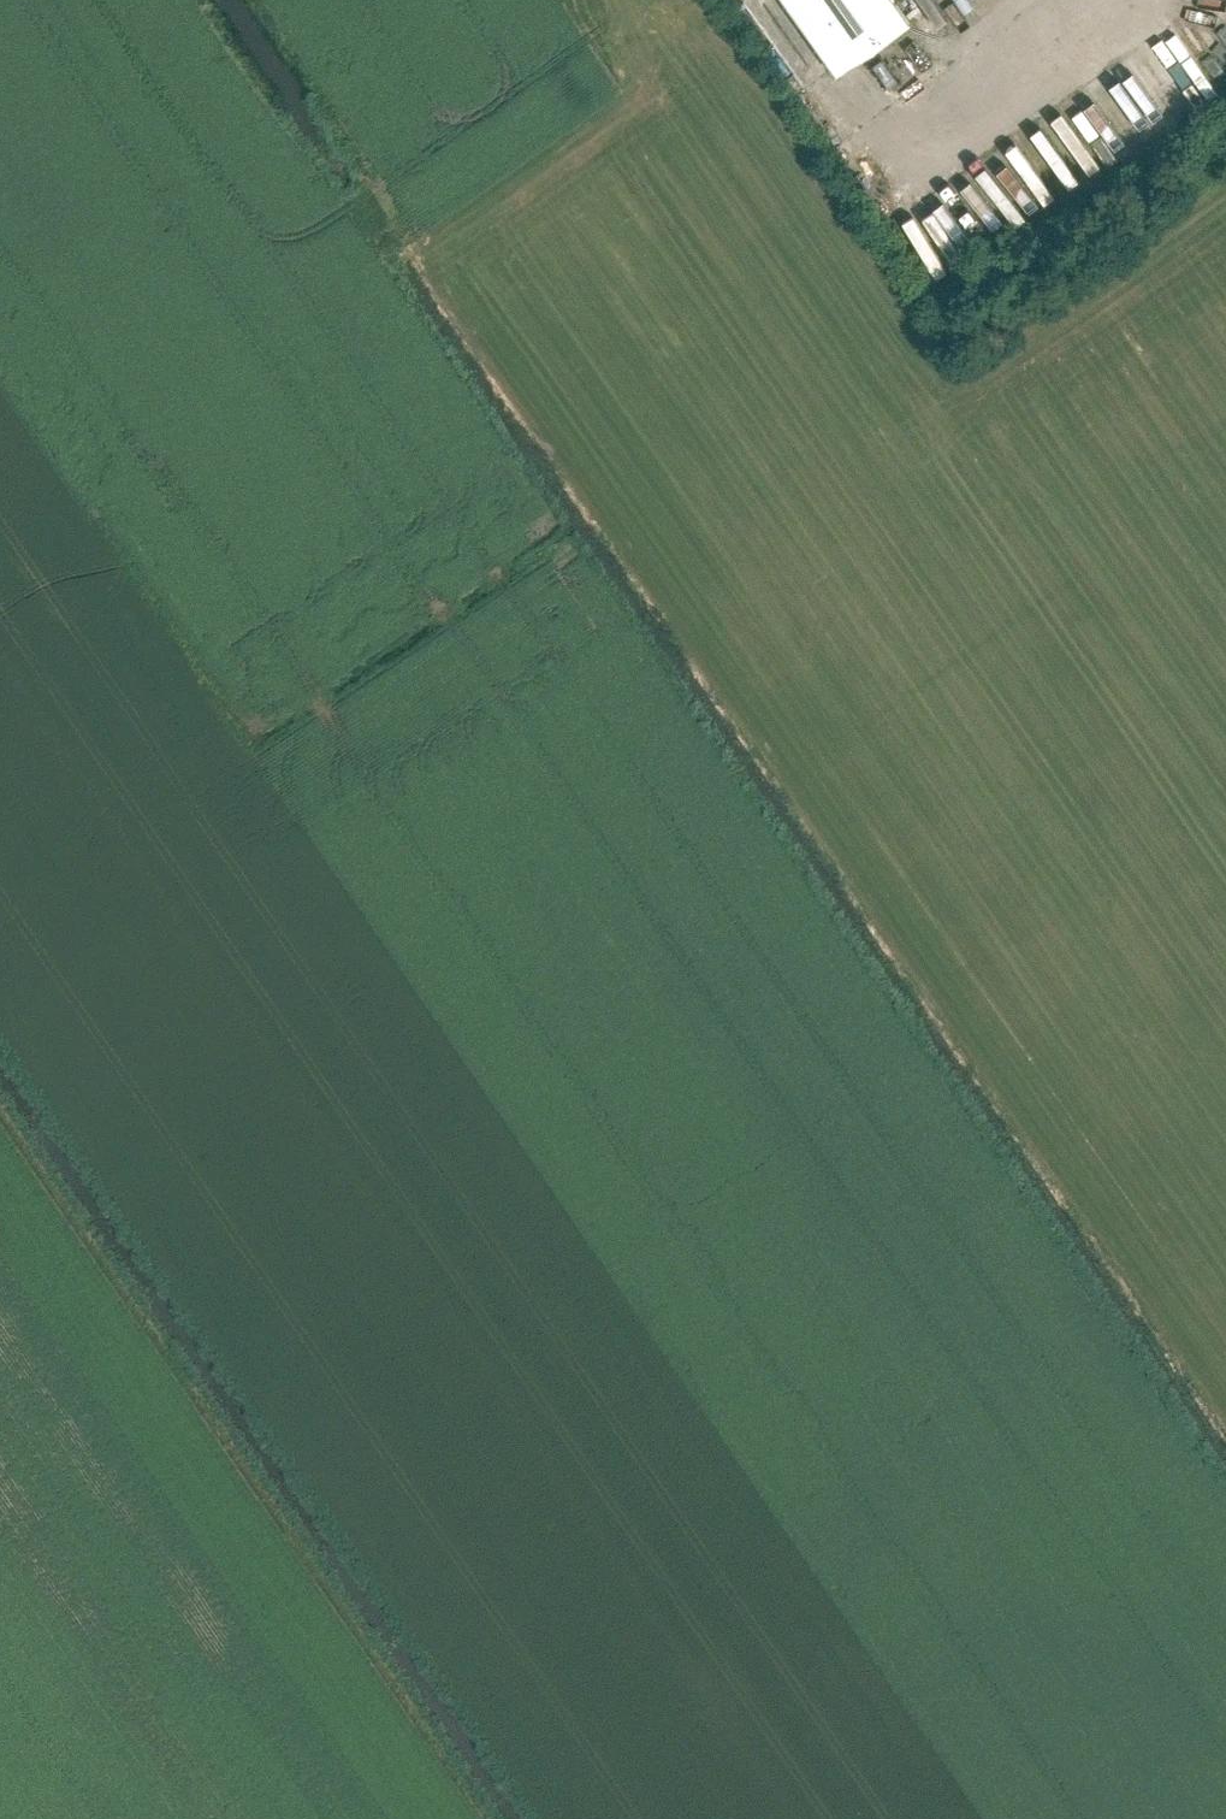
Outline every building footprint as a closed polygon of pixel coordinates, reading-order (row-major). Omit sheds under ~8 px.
[(837,75),(910,24),(893,0),(784,0),(837,75)] [(944,25),(969,11),(962,0),(930,0),(944,25)] [(1197,67),(1172,85),(1190,109),(1214,91),(1197,67)] [(1058,109),(1043,117),(1075,176),(1090,168),(1058,109)] [(1009,141),(996,149),(1009,170),(1022,162),(1009,141)]
